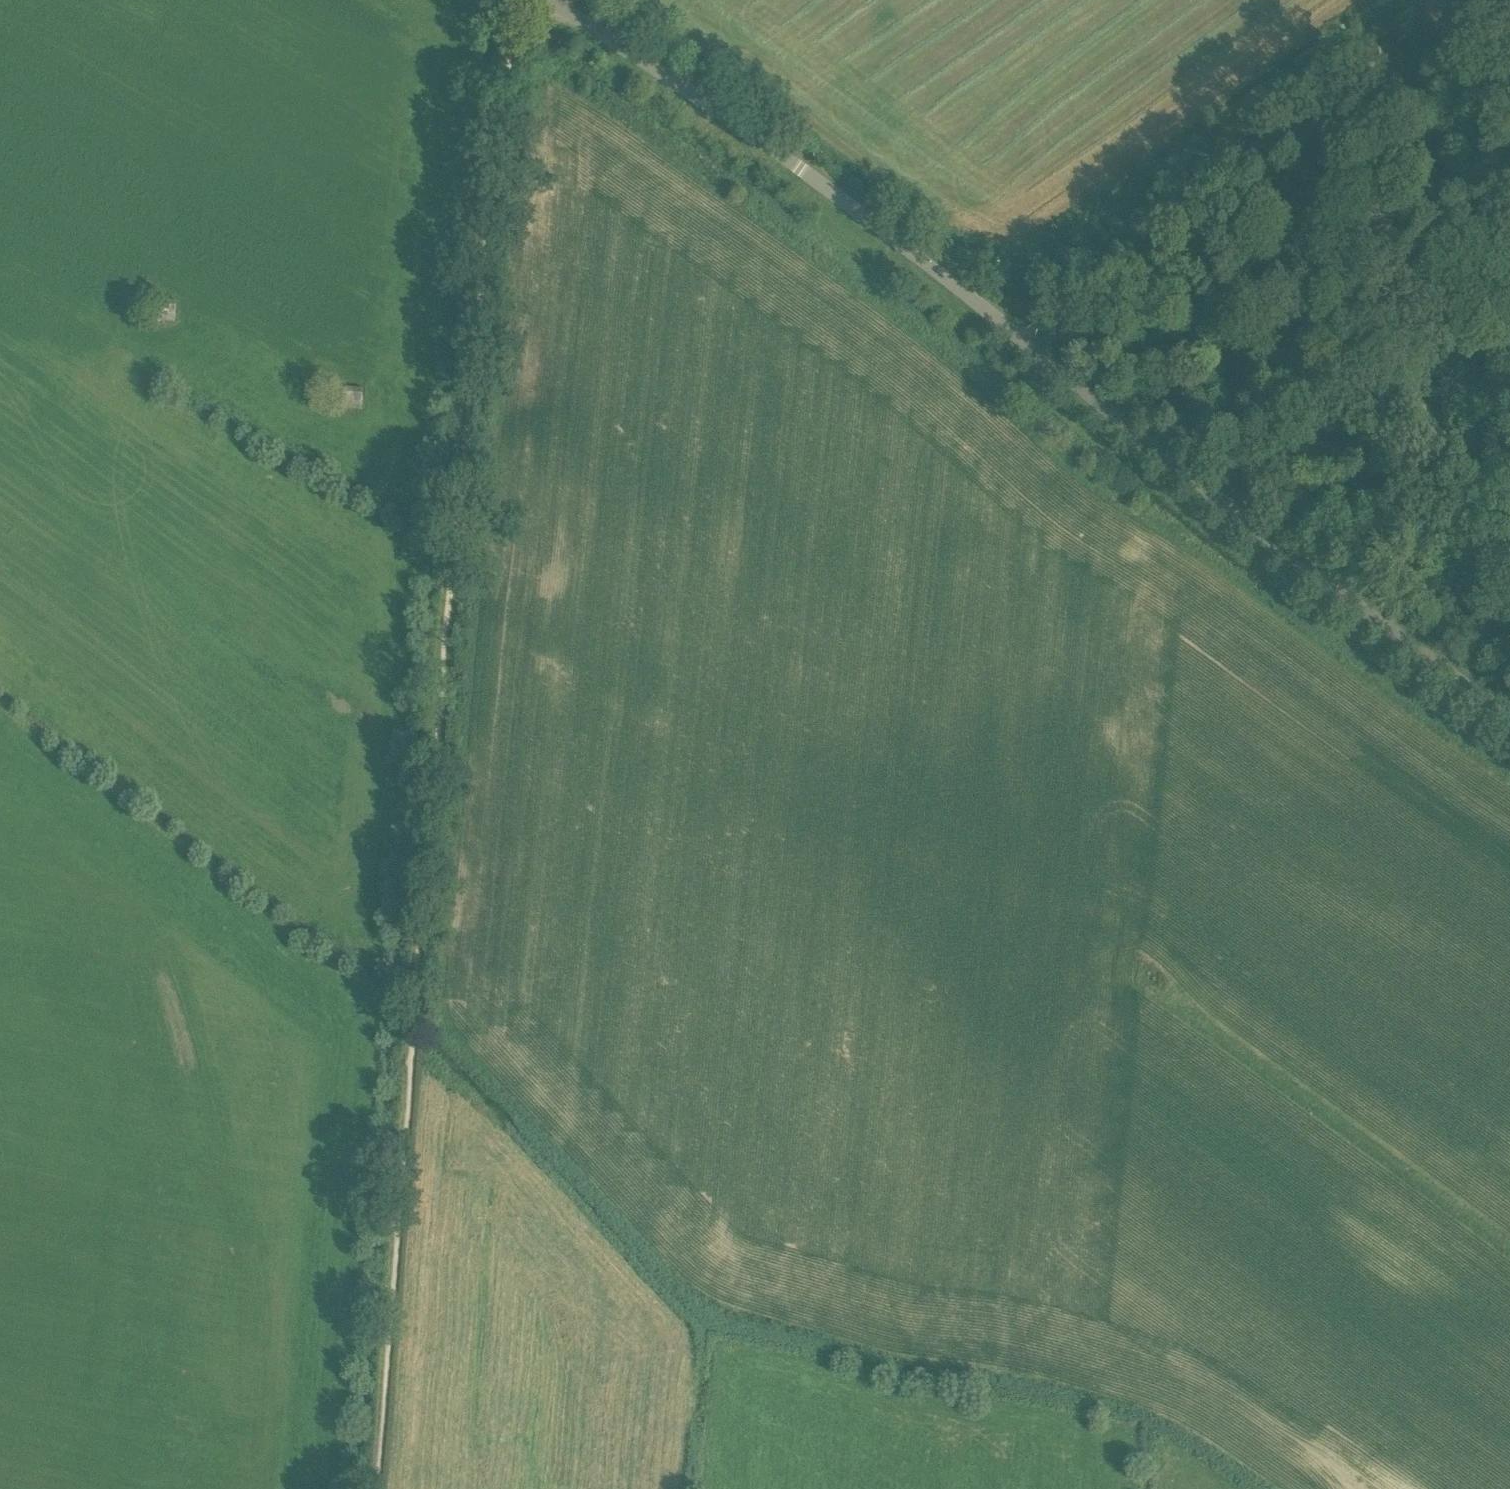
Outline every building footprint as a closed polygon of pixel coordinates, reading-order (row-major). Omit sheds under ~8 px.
[(337,415),(364,415),(364,393),(337,393),(337,415)]
